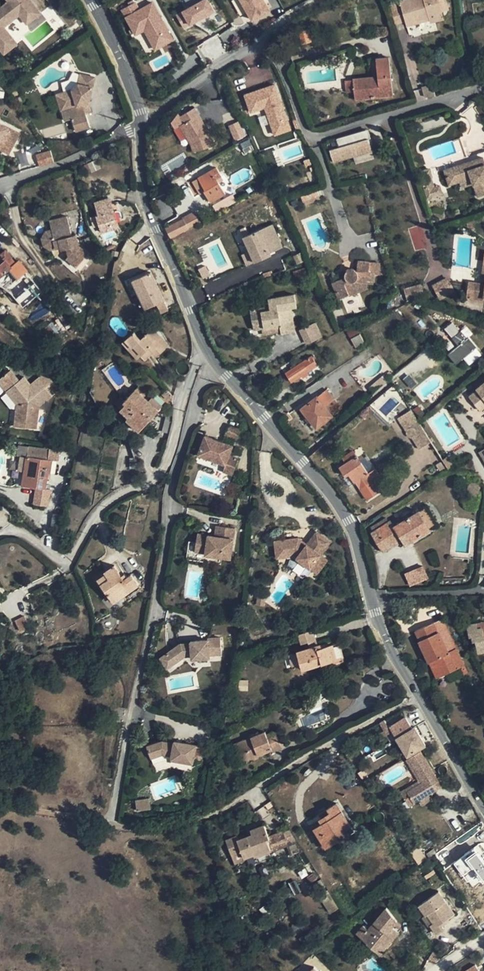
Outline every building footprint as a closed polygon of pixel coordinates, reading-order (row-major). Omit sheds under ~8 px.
[(10,2),(0,9),(0,50),(4,55),(17,45),(4,28),(20,15),(26,11),(33,20),(41,14),(30,0),(8,0),(10,2)] [(208,0),(199,0),(192,4),(199,17),(213,9),(208,0)] [(240,15),(244,12),(237,0),(232,0),(240,15)] [(263,0),(240,0),(253,24),(270,14),(263,0)] [(389,9),(394,26),(406,22),(407,26),(430,20),(431,23),(445,19),(443,11),(450,9),(447,0),(402,0),(400,1),(401,5),(395,7),(389,9)] [(162,21),(151,1),(138,9),(133,1),(120,8),(129,23),(140,17),(148,29),(162,21)] [(199,17),(192,4),(175,13),(183,26),(199,17)] [(33,20),(26,11),(20,15),(27,24),(33,20)] [(140,17),(129,23),(136,35),(144,30),(155,49),(173,39),(162,21),(148,29),(140,17)] [(377,59),(379,76),(380,84),(355,87),(355,91),(356,100),(394,96),(389,57),(377,59)] [(96,79),(81,75),(78,86),(72,91),(57,96),(63,112),(69,110),(84,106),(90,104),(96,79)] [(379,76),(354,79),(355,87),(380,84),(379,76)] [(355,87),(354,79),(345,80),(347,93),(355,91),(355,87)] [(289,126),(274,84),(245,94),(250,111),(263,107),(272,132),(289,126)] [(86,114),(84,106),(69,110),(72,119),(86,114)] [(187,139),(193,154),(212,146),(198,108),(170,119),(179,142),(187,139)] [(91,128),(86,114),(72,119),(76,132),(91,128)] [(234,141),(245,137),(240,121),(229,125),(234,141)] [(6,143),(3,150),(12,154),(22,133),(0,123),(0,140),(6,143)] [(330,150),(334,162),(372,151),(368,138),(330,150)] [(55,161),(52,149),(39,153),(43,164),(55,161)] [(471,162),(483,157),(483,161),(483,152),(469,157),(471,162)] [(444,171),(449,185),(471,178),(478,197),(483,195),(483,161),(483,157),(471,162),(444,171)] [(206,190),(204,191),(211,203),(225,194),(217,179),(222,177),(216,167),(198,178),(206,190)] [(429,170),(418,174),(428,200),(438,196),(435,188),(429,170)] [(206,190),(198,178),(192,181),(199,194),(204,191),(206,190)] [(224,203),(227,208),(237,202),(234,198),(224,203)] [(97,216),(102,232),(119,227),(114,211),(112,211),(109,201),(96,205),(100,216),(97,216)] [(184,219),(189,228),(201,222),(195,210),(183,217),(184,219)] [(50,221),(52,230),(60,228),(59,222),(58,219),(50,221)] [(189,228),(184,219),(165,229),(170,238),(189,228)] [(60,228),(52,230),(46,231),(42,238),(45,246),(51,249),(56,248),(57,249),(62,248),(62,250),(68,249),(69,256),(67,258),(77,267),(89,254),(79,245),(77,234),(72,235),(68,220),(59,222),(60,228)] [(283,248),(273,225),(244,237),(256,263),(272,256),(269,251),(273,249),(274,252),(283,248)] [(6,260),(10,256),(6,250),(1,254),(6,260)] [(241,255),(246,266),(252,264),(247,252),(241,255)] [(294,256),(297,264),(305,261),(301,252),(294,256)] [(6,260),(0,265),(0,285),(3,289),(0,292),(0,293),(4,298),(16,288),(12,283),(19,277),(14,272),(11,268),(17,264),(10,256),(6,260)] [(14,272),(22,265),(19,261),(17,264),(11,268),(14,272)] [(332,283),(338,300),(368,289),(368,284),(373,284),(374,274),(380,274),(381,263),(358,261),(357,271),(356,270),(354,269),(354,267),(353,267),(351,267),(349,268),(348,268),(346,269),(346,271),(346,273),(345,274),(345,277),(332,283)] [(27,271),(22,265),(14,272),(19,277),(27,271)] [(160,315),(168,311),(151,273),(130,282),(143,311),(156,305),(160,315)] [(12,283),(16,288),(23,282),(19,277),(12,283)] [(449,277),(434,284),(441,299),(456,291),(449,277)] [(468,288),(466,298),(483,300),(483,284),(477,283),(476,289),(468,288)] [(421,285),(412,287),(416,297),(425,295),(421,285)] [(416,297),(412,287),(404,289),(407,300),(416,297)] [(288,309),(291,308),(297,307),(295,294),(268,299),(269,306),(250,309),(253,330),(262,329),(281,325),(282,331),(283,334),(295,332),(293,317),(289,318),(288,309)] [(448,354),(456,364),(477,347),(469,337),(468,338),(461,331),(460,332),(452,322),(445,328),(458,345),(448,354)] [(322,337),(316,324),(300,331),(307,345),(322,337)] [(281,325),(262,329),(263,335),(282,331),(281,325)] [(157,340),(161,336),(153,328),(141,339),(134,332),(126,340),(133,347),(134,346),(142,355),(146,358),(152,352),(156,357),(166,348),(157,340)] [(157,340),(166,348),(169,345),(161,336),(157,340)] [(133,347),(126,340),(123,343),(130,350),(133,347)] [(133,347),(130,350),(137,359),(142,355),(134,346),(133,347)] [(302,376),(308,372),(314,368),(308,358),(286,372),(292,382),(302,376)] [(52,396),(47,390),(42,384),(29,394),(25,389),(19,381),(11,370),(0,379),(0,383),(17,404),(15,426),(37,429),(39,406),(52,396)] [(51,387),(55,384),(46,373),(38,379),(42,384),(47,390),(51,387)] [(369,386),(374,392),(389,379),(385,373),(369,386)] [(19,381),(25,389),(30,385),(24,377),(19,381)] [(30,385),(25,389),(29,394),(42,384),(38,379),(30,385)] [(60,390),(55,384),(51,387),(56,393),(60,390)] [(478,405),(483,400),(483,385),(479,389),(481,391),(473,398),(478,405)] [(47,390),(52,396),(56,393),(51,387),(47,390)] [(158,410),(149,401),(136,389),(124,401),(121,398),(115,404),(129,417),(131,414),(144,427),(159,411),(158,410)] [(173,395),(167,389),(162,394),(167,399),(172,399),(173,395)] [(332,416),(331,414),(324,406),(334,398),(327,389),(317,397),(302,409),(317,428),(332,416)] [(149,401),(158,410),(162,405),(153,397),(149,401)] [(324,406),(331,414),(340,406),(334,398),(324,406)] [(419,422),(413,410),(401,417),(407,428),(419,422)] [(140,431),(144,427),(131,414),(129,417),(127,419),(140,431)] [(169,434),(172,422),(166,415),(162,432),(169,434)] [(432,443),(419,422),(407,428),(409,430),(408,431),(409,431),(408,432),(408,433),(409,433),(409,434),(409,435),(410,435),(410,436),(411,436),(412,436),(412,437),(413,437),(421,450),(432,443)] [(246,433),(232,427),(228,436),(242,442),(246,433)] [(236,447),(209,436),(201,454),(228,466),(232,456),(236,447)] [(27,456),(28,447),(19,445),(18,456),(24,457),(27,457),(27,456)] [(49,450),(28,447),(27,456),(48,459),(49,450)] [(58,461),(59,450),(50,449),(49,450),(48,459),(52,460),(58,461)] [(348,461),(357,456),(353,450),(344,456),(348,461)] [(27,457),(24,472),(22,486),(36,488),(35,496),(49,498),(51,490),(46,489),(49,473),(50,474),(52,460),(48,459),(27,456),(27,457)] [(241,460),(232,456),(228,466),(225,472),(234,476),(241,460)] [(349,474),(355,482),(356,482),(367,500),(380,492),(373,480),(380,476),(375,468),(368,473),(357,456),(348,461),(340,467),(346,476),(349,474)] [(349,474),(346,476),(351,485),(355,482),(349,474)] [(426,507),(419,511),(431,529),(437,525),(426,507)] [(371,532),(382,548),(393,541),(395,545),(403,540),(406,545),(431,529),(419,511),(394,526),(391,521),(389,522),(387,518),(372,527),(374,531),(371,532)] [(54,514),(51,529),(64,531),(66,516),(54,514)] [(234,530),(216,526),(213,536),(196,532),(191,550),(202,553),(202,554),(226,560),(234,530)] [(298,541),(281,543),(283,560),(292,559),(315,578),(326,565),(319,559),(330,546),(316,536),(306,548),(298,541)] [(384,552),(395,545),(393,541),(382,548),(384,552)] [(281,543),(273,544),(275,561),(283,560),(281,543)] [(98,579),(114,603),(139,585),(131,574),(124,579),(114,565),(105,571),(106,573),(98,579)] [(424,567),(404,573),(408,586),(428,580),(424,567)] [(263,598),(256,596),(253,607),(260,609),(263,598)] [(15,620),(20,632),(30,627),(25,616),(15,620)] [(430,662),(432,666),(441,662),(447,674),(464,665),(442,618),(416,631),(420,640),(419,641),(422,647),(424,646),(426,650),(424,651),(429,663),(430,662)] [(476,624),(467,625),(470,637),(472,637),(473,642),(476,641),(478,652),(483,651),(483,636),(482,628),(478,629),(476,624)] [(296,651),(302,670),(337,659),(333,644),(322,647),(321,644),(319,644),(315,629),(303,633),(308,648),(296,651)] [(165,653),(172,664),(184,657),(192,656),(192,659),(209,658),(209,656),(221,655),(220,638),(208,639),(208,640),(196,641),(196,643),(181,644),(165,653)] [(165,653),(159,656),(166,668),(172,664),(165,653)] [(441,662),(432,666),(438,678),(447,674),(441,662)] [(406,717),(390,727),(395,734),(397,738),(413,728),(406,717)] [(415,727),(422,737),(426,735),(419,725),(415,727)] [(384,728),(388,737),(395,734),(390,727),(389,726),(384,728)] [(397,738),(397,739),(408,756),(426,745),(422,737),(415,727),(413,728),(397,738)] [(252,736),(237,751),(242,764),(259,757),(258,755),(262,753),(272,749),(273,751),(282,748),(275,730),(266,734),(265,731),(252,736)] [(395,734),(388,737),(391,742),(397,739),(397,738),(395,734)] [(234,743),(237,751),(252,736),(234,743)] [(191,764),(195,745),(182,742),(181,745),(173,743),(160,740),(145,746),(150,758),(162,754),(170,756),(170,759),(191,764)] [(420,784),(407,792),(414,803),(437,790),(433,784),(439,781),(421,751),(409,758),(423,782),(420,784)] [(406,760),(418,781),(420,784),(423,782),(409,758),(406,760)] [(420,784),(418,781),(405,788),(407,792),(420,784)] [(433,784),(437,790),(442,787),(439,781),(433,784)] [(148,801),(136,803),(138,813),(150,810),(148,801)] [(311,824),(319,836),(325,832),(332,843),(354,830),(337,802),(328,808),(330,812),(311,824)] [(226,840),(231,854),(241,850),(244,857),(253,853),(254,855),(271,849),(267,839),(270,838),(269,836),(265,824),(251,830),(251,831),(252,834),(248,836),(239,839),(237,836),(226,840)] [(289,829),(281,832),(286,845),(297,841),(289,829)] [(271,849),(286,845),(281,832),(269,836),(270,838),(267,839),(271,849)] [(326,847),(332,843),(325,832),(319,836),(326,847)] [(297,841),(286,845),(289,854),(302,849),(297,841)] [(483,881),(483,859),(478,848),(454,860),(469,889),(483,881)] [(241,850),(231,854),(235,863),(245,859),(244,857),(241,850)] [(434,923),(431,925),(437,933),(444,928),(442,926),(446,923),(444,921),(454,914),(448,905),(444,899),(432,907),(436,914),(430,918),(434,923)] [(366,943),(380,955),(400,933),(392,926),(397,921),(386,907),(368,929),(363,925),(357,933),(367,941),(366,943)] [(434,923),(430,918),(429,915),(423,919),(429,927),(431,925),(434,923)] [(428,959),(437,963),(441,959),(434,950),(428,959)]
